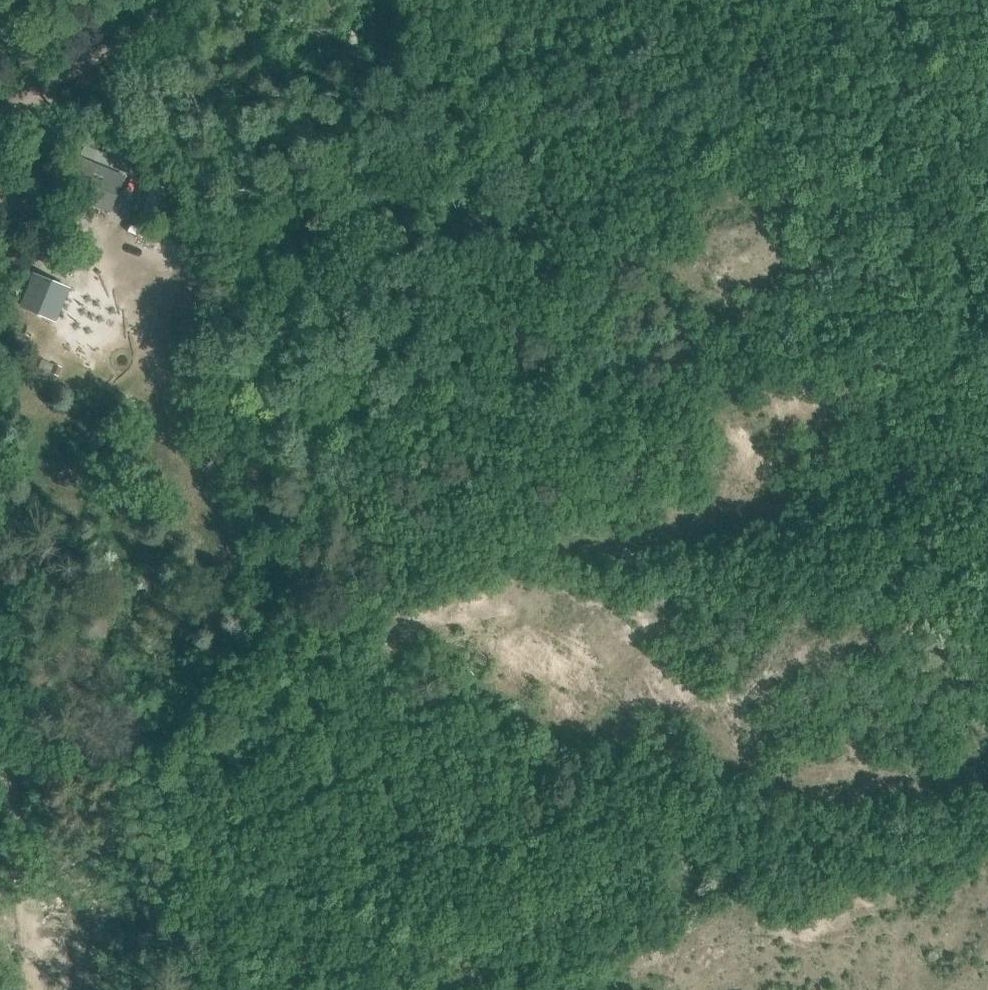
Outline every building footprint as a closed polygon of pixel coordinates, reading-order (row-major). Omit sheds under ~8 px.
[(79,157),(68,185),(112,204),(124,176),(79,157)] [(22,306),(53,319),(66,288),(35,275),(22,306)]
